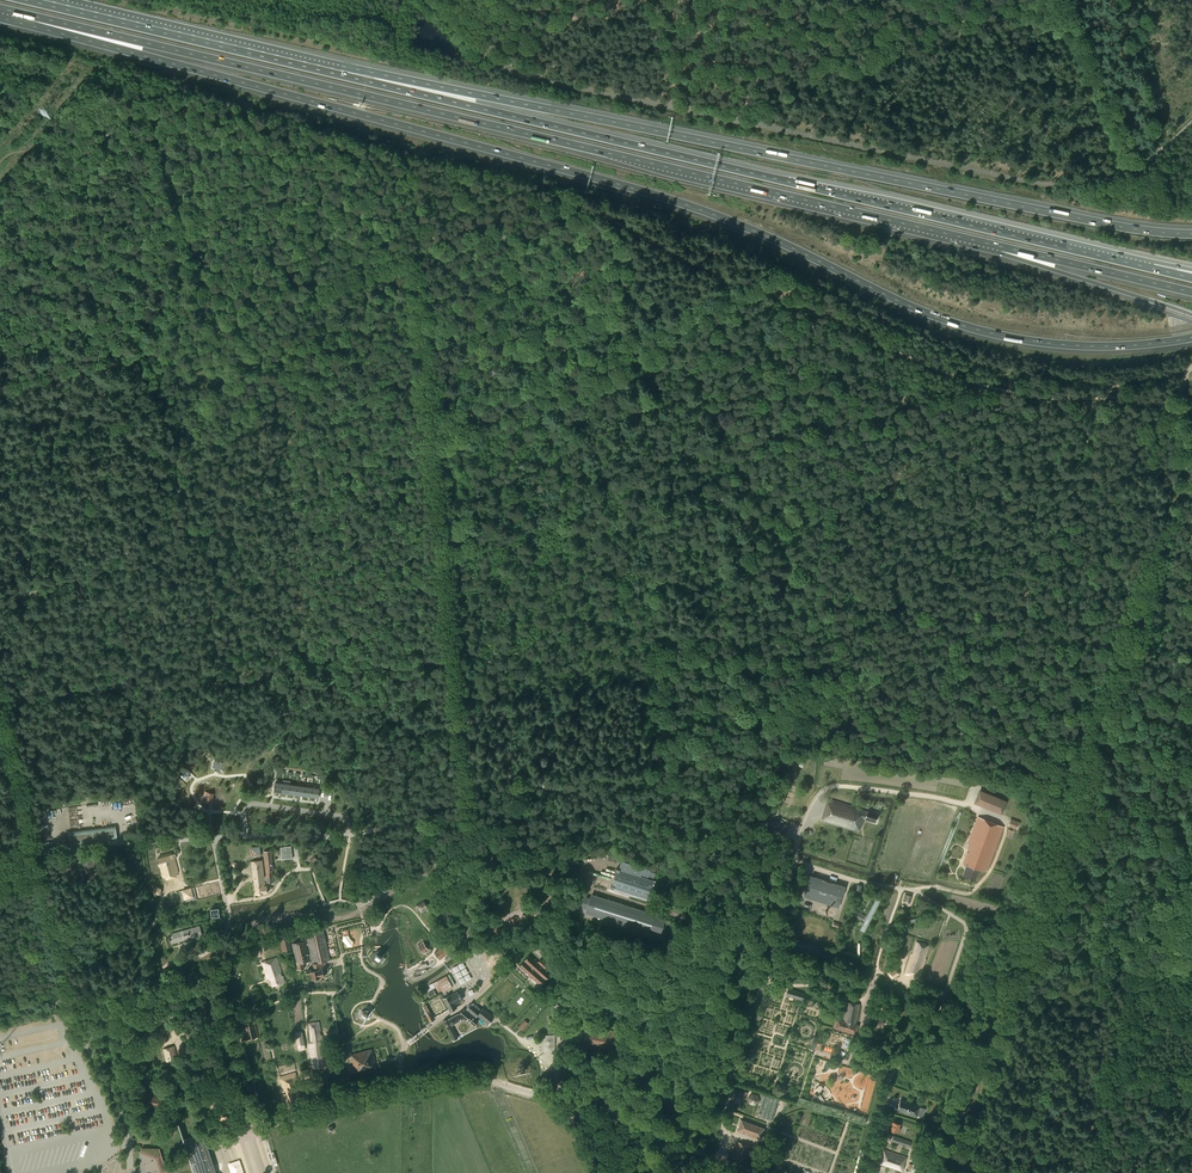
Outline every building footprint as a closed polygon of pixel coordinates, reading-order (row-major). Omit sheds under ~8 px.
[(188,770),(181,776),(184,779),(190,773),(188,770)] [(283,780),(283,783),(281,792),(289,794),(290,784),(291,782),(283,780)] [(274,791),(281,792),(283,783),(275,782),(274,791)] [(296,795),(297,785),(290,784),(289,794),(296,795)] [(297,785),(296,795),(303,796),(305,786),(297,785)] [(303,796),(311,797),(312,787),(305,786),(303,796)] [(320,789),(312,787),(311,797),(318,798),(320,789)] [(1007,801),(979,790),(974,804),(1002,815),(1007,801)] [(214,794),(207,792),(206,797),(205,802),(210,803),(211,800),(212,800),(213,801),(214,798),(213,798),(214,794)] [(857,807),(828,798),(825,807),(821,820),(859,831),(860,826),(862,826),(864,819),(875,822),(878,813),(867,810),(867,811),(859,808),(857,808),(857,807)] [(987,870),(1004,827),(982,818),(977,816),(967,843),(968,844),(966,848),(968,849),(962,863),(966,865),(966,867),(964,870),(962,875),(975,880),(979,870),(985,870),(987,870)] [(767,818),(763,829),(784,836),(788,826),(767,818)] [(1010,818),(1008,826),(1017,829),(1019,822),(1010,818)] [(69,845),(117,839),(115,825),(67,831),(69,845)] [(280,847),(282,860),(293,858),(291,846),(280,847)] [(260,847),(250,848),(251,858),(261,857),(260,847)] [(251,862),(255,895),(268,893),(267,887),(266,887),(265,881),(266,881),(267,883),(274,882),(273,870),(274,870),(272,850),(263,851),(266,876),(264,876),(262,860),(251,862)] [(82,856),(87,879),(99,877),(94,853),(82,856)] [(433,853),(429,855),(433,864),(437,862),(433,853)] [(157,859),(159,866),(160,866),(163,877),(170,875),(178,873),(177,868),(174,858),(176,857),(176,855),(176,854),(157,859)] [(610,886),(610,887),(617,889),(648,899),(654,880),(653,880),(655,873),(650,871),(650,870),(621,861),(621,863),(620,864),(619,866),(619,868),(619,869),(617,868),(616,871),(615,873),(614,875),(614,877),(613,879),(613,881),(612,883),(612,884),(611,885),(611,886),(610,886)] [(804,896),(839,907),(845,887),(836,884),(837,878),(831,875),(829,881),(811,876),(808,884),(804,896)] [(547,899),(542,885),(538,887),(536,882),(533,883),(540,902),(547,899)] [(162,889),(156,886),(152,890),(155,896),(161,895),(162,889)] [(194,887),(179,891),(182,902),(197,898),(194,887)] [(905,894),(904,898),(903,901),(910,903),(912,896),(905,894)] [(582,896),(579,906),(587,909),(660,932),(661,929),(663,929),(664,927),(664,926),(662,925),(663,922),(590,899),(582,896)] [(421,913),(428,909),(424,901),(416,905),(421,913)] [(532,910),(535,916),(543,913),(541,907),(532,910)] [(219,908),(211,909),(211,917),(220,916),(219,908)] [(522,915),(525,924),(532,922),(528,912),(522,915)] [(857,912),(855,917),(863,921),(866,916),(862,914),(857,912)] [(517,916),(510,919),(513,926),(520,923),(517,916)] [(504,930),(506,930),(504,924),(502,925),(502,923),(493,926),(496,936),(505,933),(504,930)] [(200,926),(169,934),(171,944),(190,939),(202,935),(200,926)] [(305,940),(292,943),(298,970),(305,969),(304,964),(311,962),(313,969),(306,970),(307,973),(311,972),(313,979),(324,977),(323,970),(322,968),(326,967),(324,961),(330,960),(323,931),(307,934),(308,942),(306,943),(305,940)] [(279,938),(279,941),(282,952),(291,950),(288,936),(279,938)] [(424,953),(428,949),(422,941),(417,945),(423,953),(424,953)] [(911,954),(904,975),(909,976),(911,974),(913,975),(913,978),(919,980),(926,959),(925,959),(929,946),(928,946),(928,945),(918,942),(916,941),(912,954),(911,954)] [(449,952),(444,945),(434,953),(436,956),(439,960),(449,952)] [(529,955),(519,966),(529,976),(529,977),(530,979),(532,978),(540,986),(540,985),(544,989),(549,983),(545,980),(550,974),(544,969),(537,962),(529,955)] [(272,986),(277,985),(285,982),(283,976),(282,976),(277,957),(269,960),(261,962),(266,979),(269,978),(272,986)] [(541,958),(537,962),(544,969),(548,965),(541,958)] [(465,981),(471,979),(465,961),(460,963),(465,981)] [(459,984),(465,982),(459,965),(453,967),(459,984)] [(895,966),(887,972),(891,979),(899,974),(895,966)] [(439,993),(452,986),(446,976),(429,985),(431,989),(435,987),(439,993)] [(201,987),(189,989),(188,992),(188,995),(191,997),(202,995),(205,992),(204,988),(201,987)] [(584,988),(575,987),(572,1011),(581,1012),(582,1005),(586,1005),(587,996),(583,996),(584,988)] [(805,993),(797,991),(787,988),(786,996),(802,1001),(805,993)] [(428,993),(430,998),(436,995),(434,990),(428,993)] [(442,999),(448,1010),(449,1012),(457,1008),(455,1004),(462,1001),(457,991),(450,995),(450,994),(442,999)] [(424,1001),(422,1002),(424,1006),(423,1007),(427,1014),(430,1012),(426,1005),(424,1001)] [(607,1004),(604,1002),(603,1002),(602,1006),(601,1005),(600,1006),(601,1007),(598,1013),(602,1015),(607,1004)] [(834,1028),(844,1031),(856,1035),(859,1025),(856,1024),(860,1004),(846,1002),(843,1020),(837,1018),(834,1028)] [(239,1012),(249,1009),(248,1007),(250,1006),(249,1003),(237,1007),(239,1012)] [(477,1016),(481,1019),(488,1025),(494,1017),(483,1008),(481,1009),(473,1003),(472,1004),(471,1003),(467,1008),(466,1009),(475,1017),(477,1016)] [(142,1017),(146,1031),(167,1023),(165,1017),(163,1010),(142,1017)] [(362,1011),(360,1014),(361,1016),(361,1017),(364,1018),(368,1017),(369,1014),(368,1012),(368,1011),(365,1010),(362,1011)] [(450,1018),(448,1019),(451,1026),(453,1025),(464,1019),(466,1021),(467,1020),(474,1026),(478,1022),(464,1010),(458,1014),(450,1018)] [(430,1012),(427,1014),(425,1014),(430,1022),(434,1020),(430,1012)] [(886,1022),(882,1017),(874,1022),(878,1027),(886,1022)] [(192,1021),(192,1022),(199,1032),(204,1028),(197,1018),(192,1021)] [(246,1040),(258,1037),(255,1021),(247,1022),(246,1019),(242,1020),(246,1040)] [(453,1029),(451,1026),(448,1019),(443,1020),(453,1041),(458,1038),(453,1029)] [(524,1020),(518,1027),(522,1031),(528,1023),(524,1020)] [(309,1054),(312,1068),(329,1065),(330,1065),(329,1062),(328,1062),(328,1060),(329,1060),(328,1054),(325,1054),(324,1052),(326,1051),(325,1046),(324,1040),(322,1041),(322,1035),(321,1035),(320,1032),(321,1031),(319,1021),(308,1023),(310,1042),(308,1044),(309,1054)] [(618,1043),(617,1049),(613,1048),(616,1031),(587,1025),(582,1046),(612,1052),(613,1051),(616,1052),(616,1053),(622,1054),(624,1044),(618,1043)] [(832,1032),(829,1042),(839,1045),(842,1036),(832,1032)] [(298,1046),(305,1045),(303,1033),(295,1035),(298,1046)] [(166,1062),(178,1059),(174,1046),(163,1049),(166,1062)] [(371,1049),(350,1055),(352,1062),(354,1069),(350,1070),(352,1077),(356,1076),(356,1074),(377,1069),(374,1057),(371,1049)] [(296,1072),(280,1077),(280,1079),(283,1091),(285,1090),(286,1094),(284,1094),(286,1106),(300,1102),(298,1094),(300,1094),(296,1072)] [(158,1089),(158,1088),(159,1082),(144,1079),(143,1086),(158,1089)] [(734,1089),(733,1092),(742,1095),(741,1098),(745,1099),(747,1092),(743,1091),(743,1092),(734,1089)] [(144,1108),(160,1110),(161,1102),(162,1095),(146,1092),(144,1108)] [(752,1093),(747,1097),(749,1103),(754,1105),(759,1101),(758,1095),(752,1093)] [(757,1116),(769,1120),(771,1121),(778,1100),(763,1096),(757,1116)] [(202,1106),(210,1105),(209,1098),(201,1099),(202,1106)] [(916,1117),(917,1116),(920,1107),(920,1106),(900,1100),(897,1110),(916,1117)] [(234,1114),(234,1113),(235,1112),(218,1106),(216,1110),(217,1110),(217,1112),(216,1113),(215,1113),(213,1118),(229,1125),(230,1123),(231,1124),(235,1114),(234,1114)] [(920,1107),(917,1116),(923,1118),(926,1109),(921,1108),(920,1107)] [(765,1128),(741,1120),(741,1119),(737,1131),(761,1140),(765,1128)] [(900,1124),(892,1122),(890,1130),(899,1133),(900,1129),(898,1128),(900,1124)] [(215,1161),(210,1163),(210,1162),(209,1162),(204,1146),(200,1135),(184,1140),(183,1141),(186,1151),(190,1160),(194,1172),(220,1172),(215,1161)] [(893,1136),(891,1141),(909,1147),(911,1142),(893,1136)] [(737,1142),(733,1152),(732,1157),(747,1163),(749,1157),(748,1156),(751,1147),(737,1142)] [(603,1145),(597,1147),(599,1153),(599,1154),(600,1154),(606,1152),(603,1145)] [(763,1147),(757,1145),(753,1154),(759,1156),(763,1147)] [(159,1148),(157,1148),(158,1148),(158,1149),(160,1155),(160,1156),(159,1157),(158,1157),(142,1151),(142,1150),(141,1150),(141,1149),(142,1148),(142,1147),(141,1147),(141,1148),(140,1150),(140,1152),(140,1153),(141,1153),(141,1154),(155,1159),(156,1160),(158,1165),(160,1172),(161,1172),(162,1172),(165,1171),(166,1171),(167,1170),(167,1169),(166,1168),(165,1163),(163,1158),(160,1149),(160,1148),(159,1148)] [(157,1148),(143,1147),(142,1147),(142,1148),(141,1149),(141,1150),(142,1150),(142,1151),(158,1157),(159,1157),(160,1156),(160,1155),(158,1149),(158,1148),(157,1148)] [(902,1172),(907,1157),(883,1149),(879,1164),(902,1172)]
